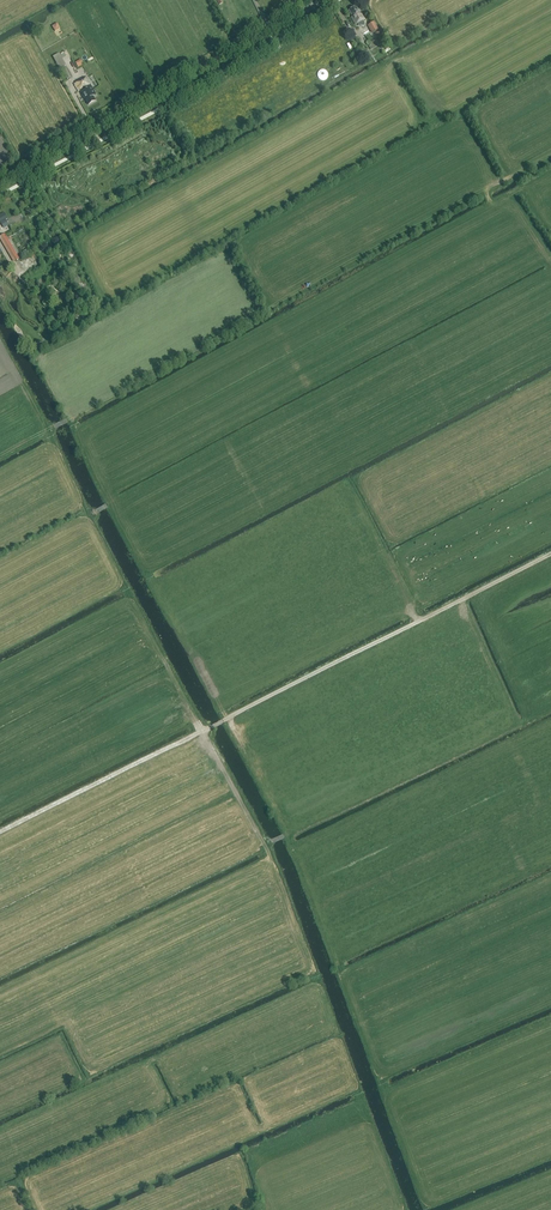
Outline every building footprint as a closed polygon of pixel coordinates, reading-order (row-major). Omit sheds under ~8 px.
[(355,25),(357,24),(359,26),(361,25),(361,26),(362,26),(365,25),(365,24),(363,20),(365,19),(362,14),(361,15),(356,7),(350,11),(353,17),(351,18),(355,25)] [(49,26),(52,32),(60,28),(57,22),(49,26)] [(373,33),(378,30),(374,23),(369,26),(373,33)] [(66,67),(62,69),(67,80),(71,77),(66,67)] [(87,77),(76,83),(80,91),(81,90),(83,95),(82,95),(84,99),(85,99),(88,105),(96,101),(93,95),(96,93),(91,85),(87,77)] [(25,228),(16,233),(25,248),(33,243),(25,228)] [(0,236),(0,238),(14,262),(20,259),(7,236),(9,235),(7,232),(0,236)]
